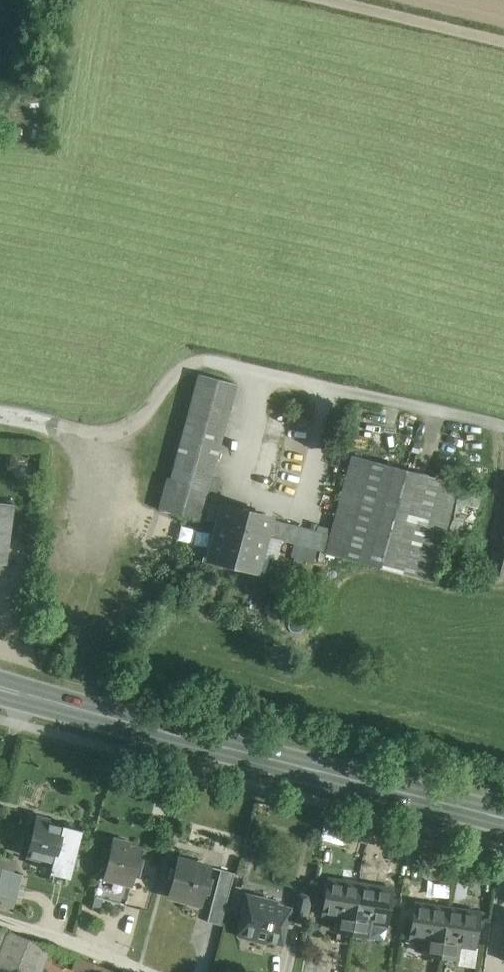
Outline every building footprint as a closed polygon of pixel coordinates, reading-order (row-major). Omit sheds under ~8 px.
[(199,373),(171,478),(167,477),(158,509),(203,521),(209,502),(209,500),(206,499),(182,493),(186,482),(182,481),(185,469),(210,376),(199,373)] [(210,376),(185,469),(211,476),(237,384),(210,376)] [(460,483),(351,454),(330,535),(269,518),(265,536),(326,552),(325,553),(434,582),(446,536),(460,483)] [(211,476),(185,469),(182,481),(186,482),(182,493),(206,499),(211,476)] [(0,481),(0,502),(13,503),(15,483),(0,481)] [(460,483),(446,536),(469,542),(482,489),(460,483)] [(0,502),(0,563),(5,564),(13,503),(0,502)] [(270,517),(223,504),(223,506),(209,502),(204,519),(218,523),(209,558),(255,571),(269,518),(270,517)] [(81,831),(36,819),(26,856),(53,862),(50,872),(69,877),(81,831)] [(132,844),(113,839),(103,878),(132,885),(141,848),(132,846),(132,844)] [(211,867),(178,858),(168,896),(201,905),(211,867)] [(1,869),(0,873),(0,895),(16,899),(23,874),(1,869)] [(234,873),(221,869),(213,898),(227,902),(234,873)] [(360,885),(328,880),(322,915),(338,917),(335,931),(351,934),(360,885)] [(393,890),(360,885),(351,934),(368,936),(370,922),(387,925),(390,910),(389,910),(393,890)] [(310,897),(297,894),(291,918),(305,921),(310,897)] [(227,902),(213,898),(207,920),(221,924),(227,902)] [(248,911),(242,931),(245,935),(264,940),(267,938),(282,941),(286,924),(282,924),(285,909),(276,907),(276,903),(253,898),(250,912),(248,911)] [(447,907),(415,903),(410,938),(426,940),(424,954),(440,956),(447,907)] [(480,912),(447,907),(440,956),(456,959),(458,945),(475,947),(480,912)] [(0,949),(0,971),(41,971),(44,965),(50,948),(7,930),(0,949)] [(50,948),(44,965),(56,970),(63,952),(50,948)] [(81,959),(76,971),(91,971),(94,964),(81,959)]
